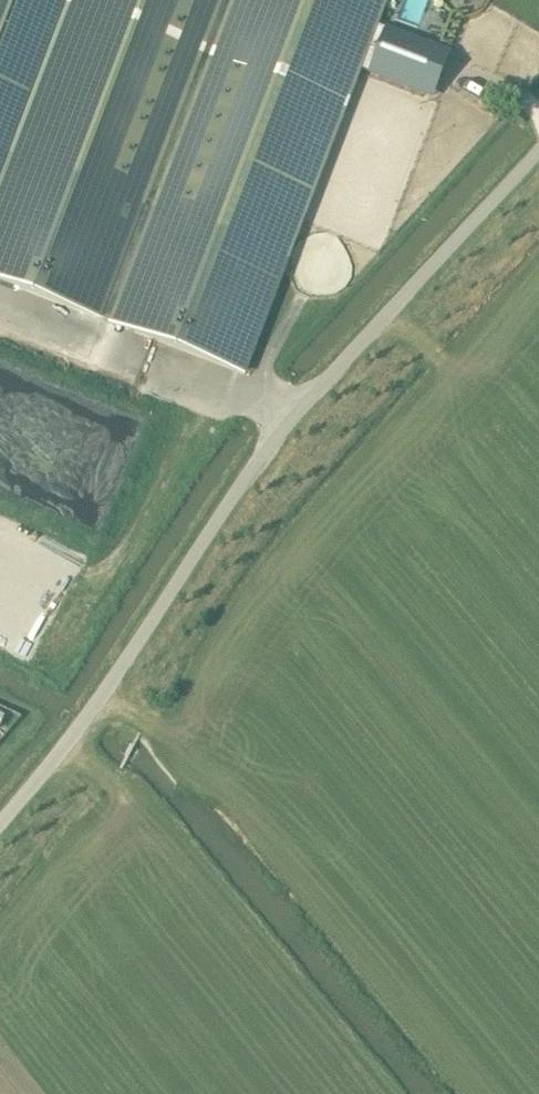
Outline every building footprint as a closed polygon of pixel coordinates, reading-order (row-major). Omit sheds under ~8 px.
[(246,370),(290,255),(361,67),(377,26),(387,0),(0,0),(0,276),(246,370)] [(399,27),(441,35),(448,0),(404,0),(399,27)] [(423,91),(439,50),(377,26),(361,67),(423,91)]
